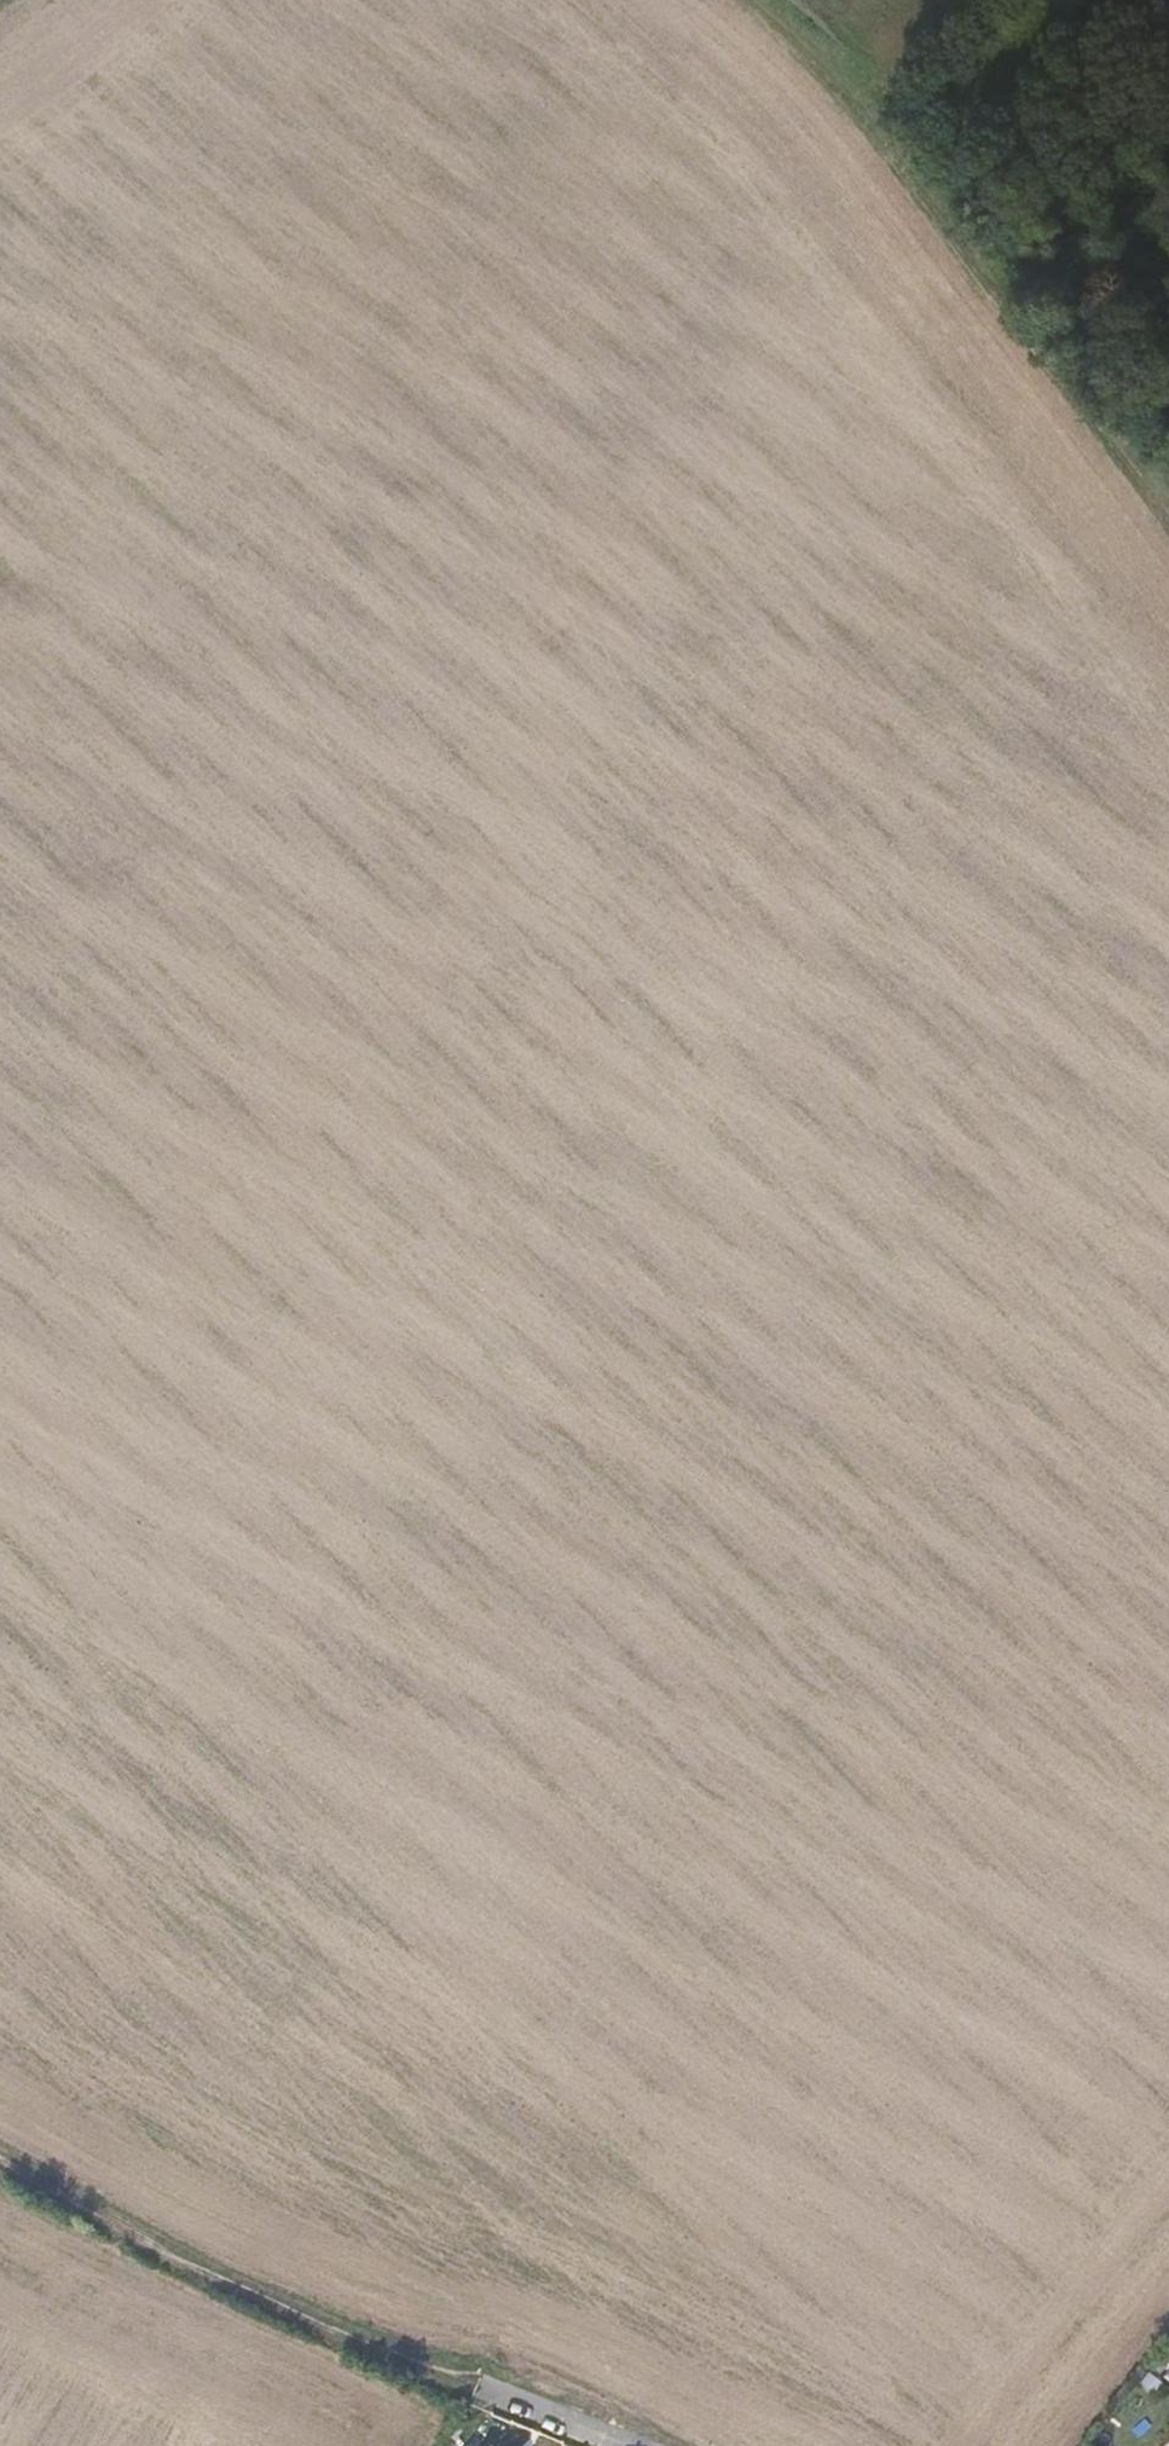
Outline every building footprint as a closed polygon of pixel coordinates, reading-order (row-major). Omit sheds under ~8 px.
[(1167,2366),(1157,2357),(1148,2367),(1159,2376),(1167,2366)] [(1149,2378),(1142,2387),(1155,2396),(1163,2389),(1149,2378)] [(1159,2433),(1161,2439),(1168,2445),(1168,2420),(1159,2433)]
